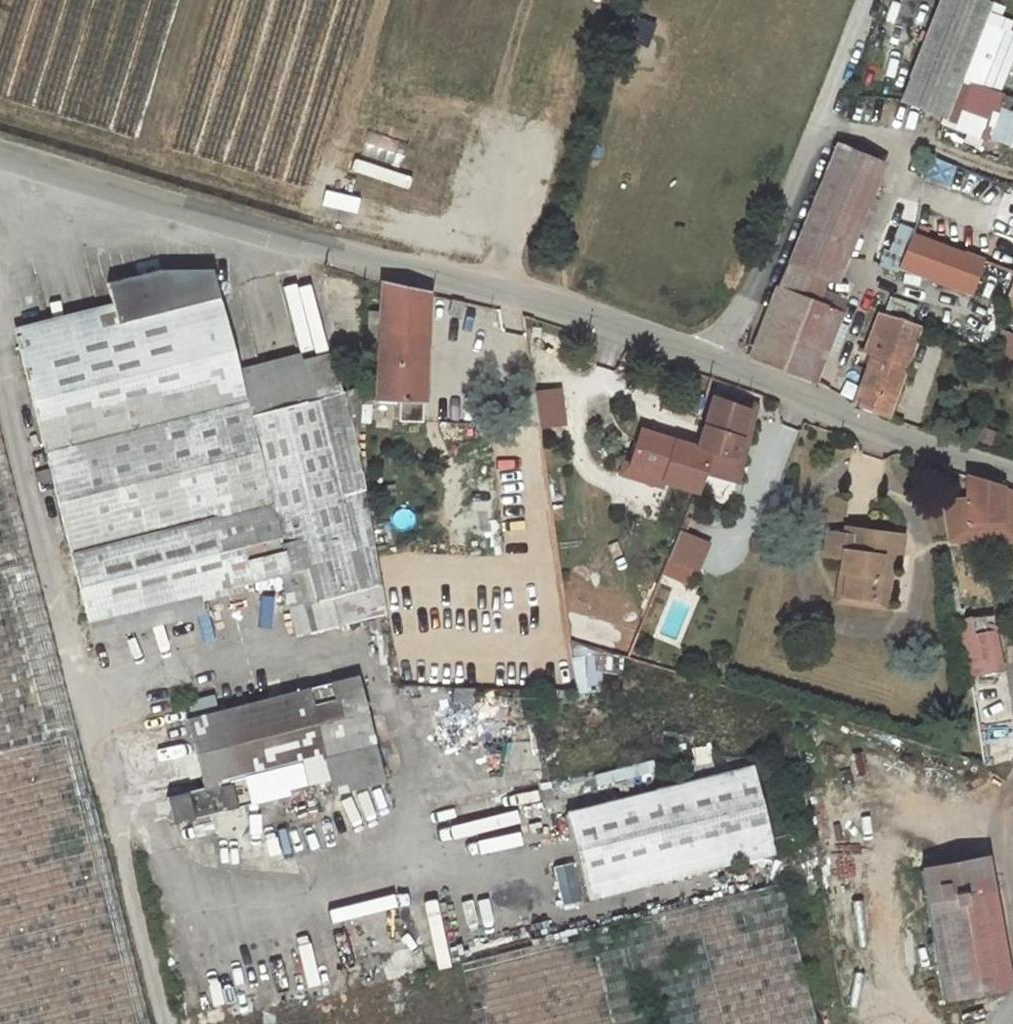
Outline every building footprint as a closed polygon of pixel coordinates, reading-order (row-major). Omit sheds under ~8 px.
[(985,0),(939,0),(902,99),(948,116),(990,2),(985,0)] [(644,48),(654,21),(634,15),(625,42),(644,48)] [(882,163),(835,143),(792,243),(819,253),(844,263),(882,163)] [(321,191),(319,205),(354,212),(356,198),(321,191)] [(1012,286),(1012,270),(915,233),(899,275),(1003,314),(1008,300),(1012,286)] [(804,294),(819,253),(792,243),(749,357),(813,382),(839,308),(804,294)] [(157,269),(105,283),(116,323),(218,296),(211,269),(157,269)] [(427,293),(382,283),(380,311),(379,340),(377,398),(400,398),(399,419),(421,421),(427,293)] [(297,634),(385,609),(357,444),(361,388),(339,392),(329,355),(238,371),(229,336),(218,296),(116,323),(19,349),(71,554),(125,540),(131,565),(101,574),(112,616),(199,592),(280,571),(297,634)] [(463,301),(452,299),(449,313),(460,316),(463,301)] [(885,410),(918,324),(877,309),(860,350),(871,355),(864,375),(856,398),(885,410)] [(379,340),(380,311),(367,310),(365,339),(379,340)] [(1012,359),(1012,335),(1003,331),(995,352),(1012,359)] [(236,334),(229,336),(238,371),(245,369),(236,334)] [(871,355),(860,350),(853,347),(847,367),(864,375),(871,355)] [(555,388),(532,392),(537,421),(560,418),(555,388)] [(738,407),(711,398),(696,447),(655,435),(646,432),(640,430),(630,465),(663,475),(662,480),(722,499),(728,478),(731,470),(739,439),(746,411),(738,407)] [(742,398),(738,407),(746,411),(739,439),(731,470),(728,478),(737,481),(756,404),(742,398)] [(648,426),(646,432),(655,435),(657,428),(648,426)] [(0,434),(0,1023),(149,1023),(0,434)] [(660,486),(662,480),(663,475),(630,465),(621,463),(617,473),(660,486)] [(1001,487),(966,475),(965,498),(942,499),(948,541),(982,542),(983,527),(1001,527),(1001,487)] [(394,485),(384,487),(385,496),(395,494),(394,485)] [(1001,487),(1001,527),(983,527),(982,542),(1012,542),(1012,490),(1001,487)] [(560,505),(549,506),(550,520),(562,518),(560,505)] [(901,535),(845,527),(844,535),(826,532),(823,554),(841,557),(839,570),(845,572),(842,596),(874,600),(880,557),(899,559),(901,535)] [(704,543),(677,532),(667,557),(694,569),(704,543)] [(125,540),(71,554),(87,622),(112,616),(101,574),(131,565),(125,540)] [(898,567),(899,559),(880,557),(874,600),(842,596),(845,572),(839,570),(835,600),(885,607),(890,566),(898,567)] [(199,592),(112,616),(117,634),(204,611),(199,592)] [(594,612),(569,612),(570,630),(594,629),(594,612)] [(993,614),(960,619),(961,623),(967,666),(982,664),(981,656),(998,653),(993,614)] [(567,641),(568,642),(570,662),(574,688),(586,689),(587,691),(600,691),(599,650),(567,641)] [(570,662),(568,642),(558,644),(561,664),(570,662)] [(982,763),(983,767),(1012,762),(1012,753),(998,653),(981,656),(982,664),(967,666),(982,763)] [(244,775),(267,770),(276,768),(297,763),(303,782),(329,776),(333,790),(382,778),(360,690),(344,694),(342,685),(336,694),(332,681),(216,711),(211,695),(181,703),(189,733),(174,736),(172,727),(169,728),(159,738),(152,735),(148,734),(139,737),(130,744),(128,748),(127,755),(127,760),(133,771),(137,773),(142,776),(151,776),(163,771),(168,763),(169,759),(169,754),(172,753),(178,774),(200,770),(203,785),(167,793),(173,818),(251,802),(244,775)] [(471,688),(453,687),(453,700),(471,700),(471,688)] [(641,820),(608,829),(618,879),(770,840),(752,766),(635,796),(641,820)] [(276,768),(267,770),(270,782),(279,780),(276,768)] [(255,778),(251,783),(250,788),(252,793),(256,796),(260,797),(266,796),(268,794),(271,790),(271,787),(270,782),(266,777),(260,776),(255,778)] [(291,792),(287,796),(285,803),(286,810),(289,815),(295,819),(298,819),(307,818),(312,814),(315,808),(315,802),(313,796),(311,794),(307,791),(301,789),(295,790),(291,792)] [(635,796),(603,804),(608,829),(641,820),(635,796)] [(608,829),(603,804),(565,813),(584,886),(618,879),(608,829)] [(987,856),(921,868),(946,999),(1011,986),(987,856)] [(782,884),(462,964),(477,1023),(817,1023),(782,884)]
